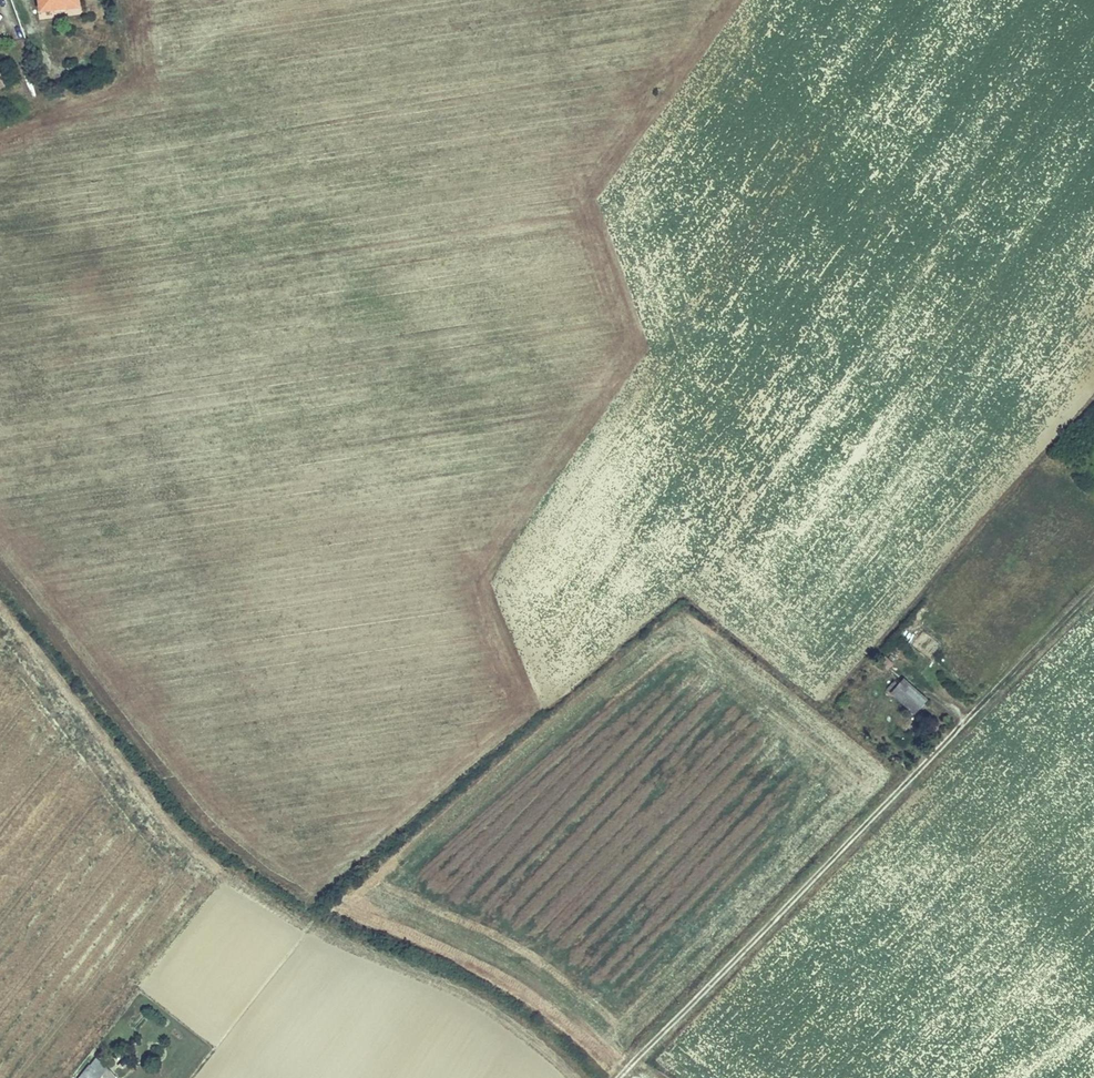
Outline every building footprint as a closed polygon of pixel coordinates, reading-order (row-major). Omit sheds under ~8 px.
[(39,10),(65,7),(65,3),(77,2),(77,0),(38,0),(39,10)] [(75,45),(85,43),(83,35),(74,37),(75,45)] [(0,56),(0,87),(18,81),(10,52),(0,56)] [(914,715),(928,700),(904,677),(890,693),(914,715)] [(76,1077),(97,1077),(101,1073),(88,1063),(76,1077)]
